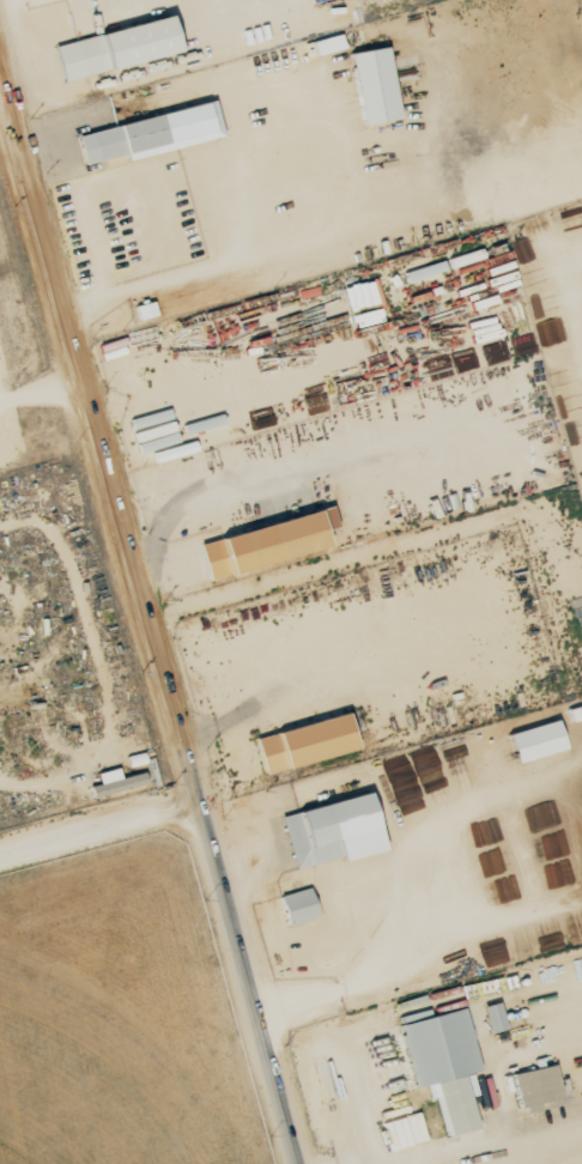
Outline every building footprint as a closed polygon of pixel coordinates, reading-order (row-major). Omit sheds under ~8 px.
[(65,78),(183,50),(174,14),(56,42),(65,78)] [(317,53),(345,48),(343,33),(314,38),(317,53)] [(353,50),(363,123),(400,118),(390,45),(353,50)] [(79,132),(86,162),(128,152),(129,158),(225,136),(216,100),(79,132)] [(331,544),(322,509),(200,543),(210,578),(331,544)] [(257,737),(266,773),(359,748),(350,712),(257,737)] [(567,749),(560,720),(510,732),(517,761),(567,749)] [(91,786),(94,797),(138,784),(135,774),(122,778),(119,767),(97,773),(100,783),(91,786)] [(387,849),(374,792),(283,813),(296,867),(345,856),(346,859),(387,849)] [(288,924),(319,918),(313,887),(282,893),(288,924)] [(507,1028),(499,1001),(483,1006),(490,1033),(507,1028)] [(450,1135),(480,1127),(472,1096),(479,1095),(473,1072),(480,1070),(466,1007),(429,1016),(428,1010),(400,1017),(416,1087),(427,1084),(430,1097),(440,1095),(450,1135)] [(514,1073),(522,1111),(542,1107),(541,1101),(569,1096),(565,1079),(559,1081),(556,1064),(514,1073)]
